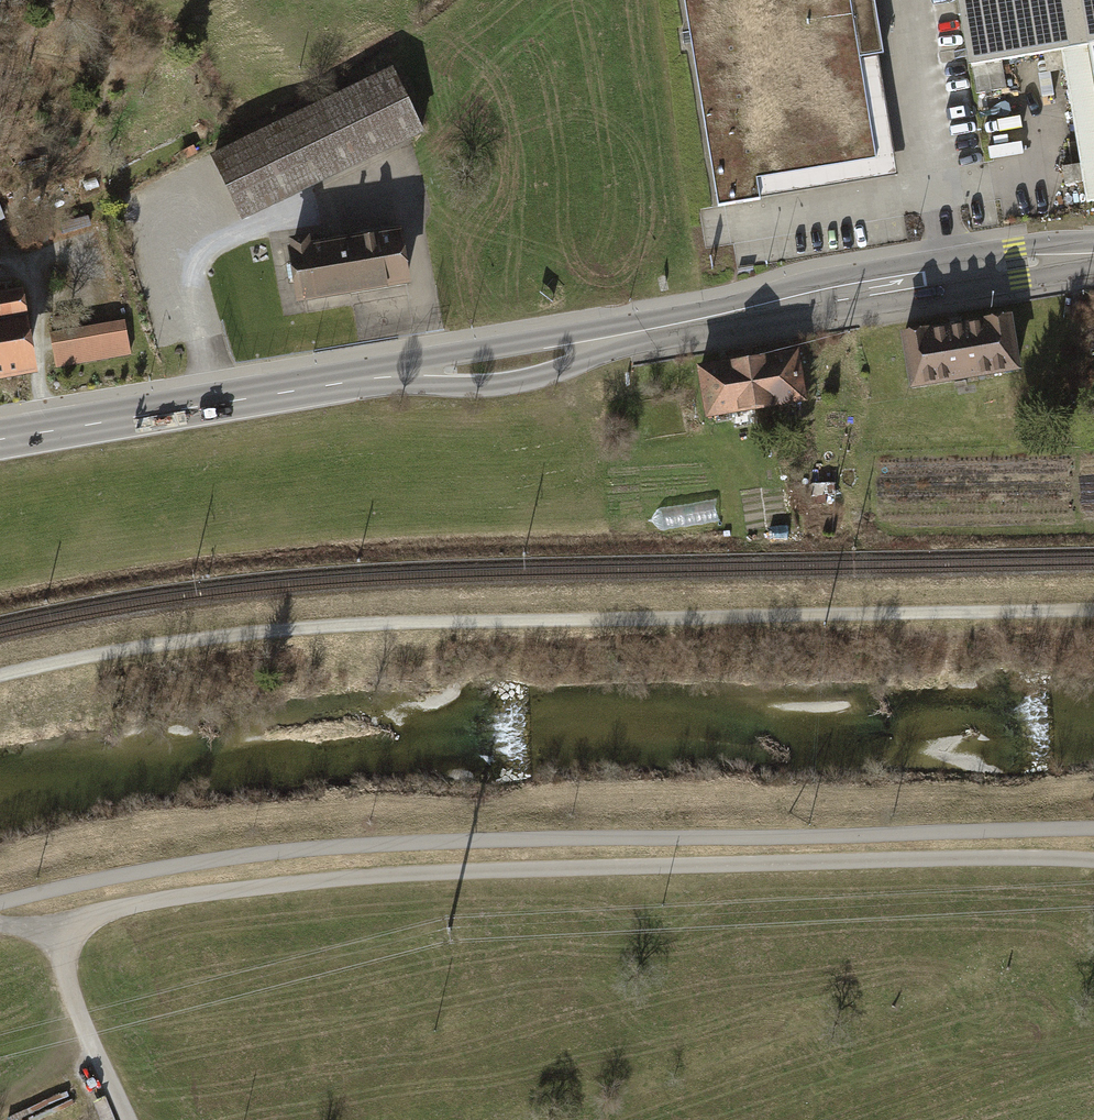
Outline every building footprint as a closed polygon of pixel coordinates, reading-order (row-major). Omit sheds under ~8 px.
[(876,160),(860,58),(882,55),(874,0),(684,0),(718,206),(759,199),(757,180),(876,160)] [(970,68),(1043,56),(1062,53),(1093,47),(1093,0),(959,0),(970,68)] [(1062,53),(1043,56),(1046,78),(1065,75),(1081,168),(1062,171),(1065,189),(1083,186),(1086,210),(1093,209),(1093,47),(1062,53)] [(387,74),(208,160),(240,227),(419,141),(387,74)] [(45,158),(19,163),(20,172),(47,167),(45,158)] [(40,188),(28,195),(32,202),(44,195),(40,188)] [(89,216),(61,224),(64,234),(92,226),(89,216)] [(310,241),(289,244),(299,306),(411,288),(402,233),(311,248),(310,241)] [(43,379),(28,295),(4,300),(1,283),(0,283),(0,387),(43,379)] [(53,319),(55,333),(81,329),(79,315),(53,319)] [(55,333),(51,334),(58,369),(132,356),(125,321),(81,329),(55,333)] [(1014,321),(901,336),(909,391),(1022,376),(1014,321)] [(797,356),(746,362),(752,417),(804,411),(797,356)] [(746,362),(694,368),(701,424),(752,417),(746,362)]
